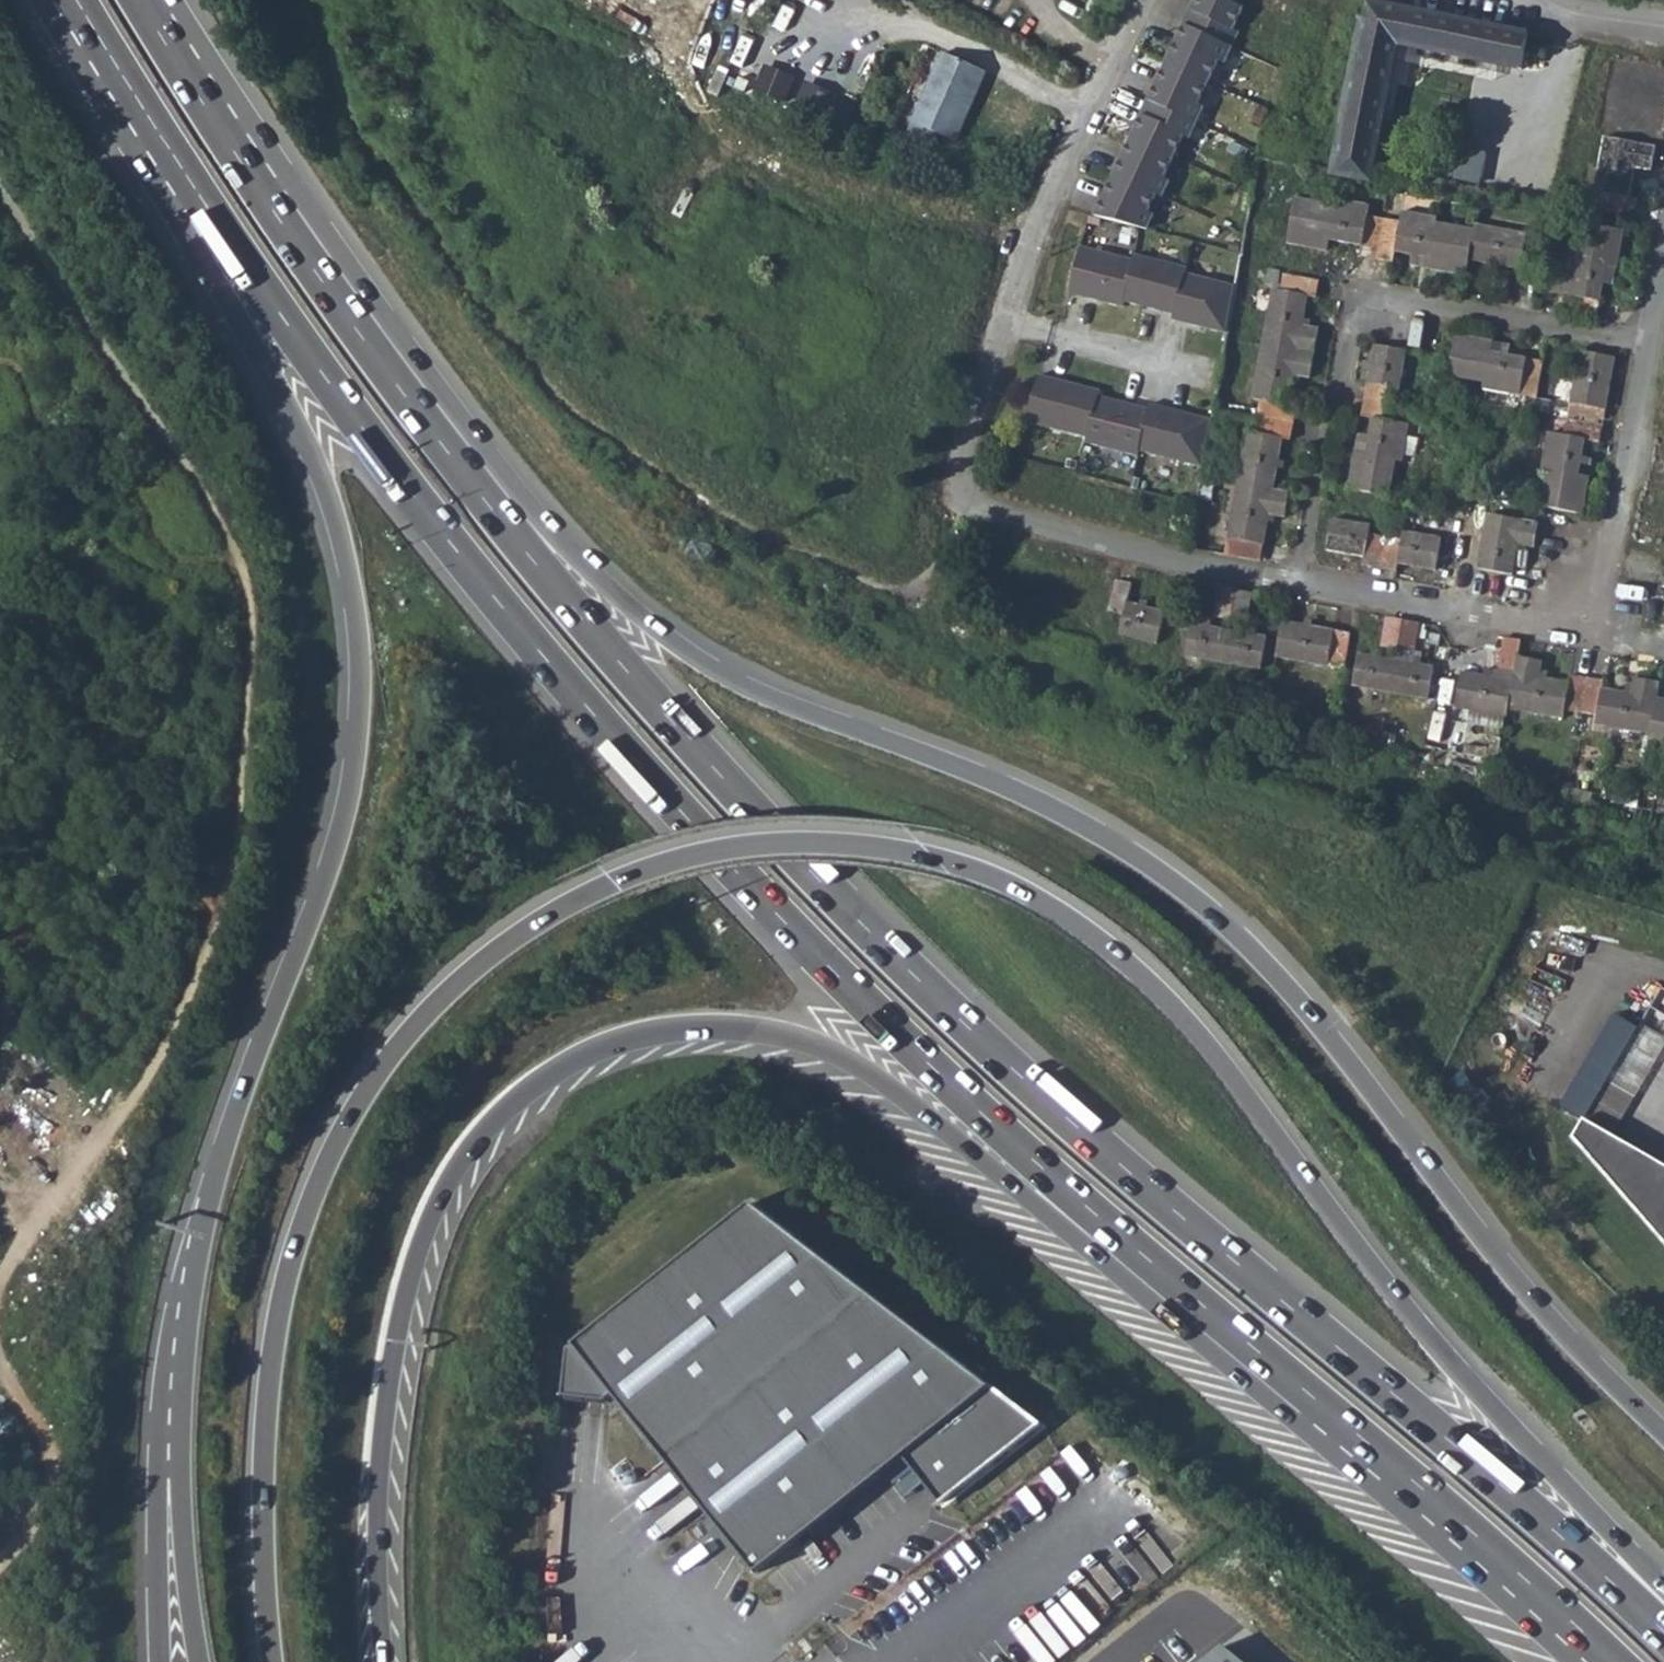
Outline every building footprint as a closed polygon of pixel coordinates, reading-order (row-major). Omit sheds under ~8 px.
[(1223,0),(1195,0),(1093,215),(1143,228),(1243,9),(1223,0)] [(1555,80),(1563,44),(1372,3),(1334,181),(1369,186),(1370,186),(1398,48),(1555,80)] [(986,70),(944,51),(905,137),(928,148),(935,132),(954,141),(986,70)] [(764,65),(757,90),(789,98),(796,73),(764,65)] [(803,81),(799,107),(831,113),(835,87),(803,81)] [(1656,148),(1604,139),(1593,193),(1602,194),(1599,212),(1636,218),(1639,201),(1630,200),(1635,170),(1651,173),(1656,148)] [(1466,264),(1510,271),(1516,235),(1472,228),(1471,234),(1434,227),(1434,222),(1399,217),(1397,229),(1366,223),(1367,212),(1334,207),(1333,212),(1295,206),(1287,251),(1326,258),(1327,248),(1359,253),(1358,263),(1394,269),(1395,258),(1426,263),(1425,274),(1463,279),(1466,264)] [(1624,232),(1583,224),(1576,261),(1569,259),(1559,312),(1597,319),(1606,266),(1617,268),(1624,232)] [(1541,239),(1516,235),(1510,271),(1534,274),(1541,239)] [(1225,342),(1234,295),(1188,280),(1189,275),(1138,259),(1137,263),(1085,247),(1071,293),(1123,309),(1125,304),(1174,320),(1172,325),(1225,342)] [(1317,279),(1281,274),(1278,290),(1270,289),(1251,397),(1260,398),(1254,432),(1245,430),(1223,553),(1259,560),(1267,514),(1283,517),(1287,491),(1271,488),(1279,438),(1288,440),(1295,405),(1287,403),(1292,374),(1308,376),(1316,328),(1300,325),(1305,294),(1314,296),(1317,279)] [(1487,394),(1490,395),(1496,358),(1494,357),(1495,346),(1457,341),(1451,382),(1488,389),(1487,394)] [(1613,357),(1579,351),(1565,436),(1548,433),(1541,470),(1546,471),(1539,508),(1581,515),(1587,477),(1578,475),(1582,441),(1599,444),(1613,357)] [(1405,360),(1373,355),(1362,412),(1372,413),(1367,450),(1357,448),(1350,484),(1391,490),(1396,454),(1404,455),(1410,418),(1395,416),(1405,360)] [(1544,366),(1496,358),(1490,395),(1538,401),(1544,366)] [(1097,393),(1037,374),(1022,419),(1082,438),(1081,443),(1130,459),(1132,454),(1200,476),(1209,429),(1146,409),(1144,414),(1095,398),(1097,393)] [(1537,523),(1487,514),(1475,569),(1511,576),(1518,545),(1533,548),(1537,523)] [(1371,522),(1334,515),(1327,547),(1364,554),(1364,561),(1397,568),(1398,561),(1436,568),(1442,536),(1405,528),(1402,534),(1370,528),(1371,522)] [(1066,574),(1025,567),(1016,614),(1055,621),(1054,625),(1088,632),(1092,613),(1124,618),(1121,638),(1160,645),(1165,613),(1128,607),(1132,588),(1097,581),(1096,592),(1064,586),(1066,574)] [(1251,593),(1219,586),(1215,617),(1246,623),(1251,593)] [(1421,624),(1388,617),(1382,647),(1415,653),(1421,624)] [(1350,635),(1281,623),(1276,657),(1345,669),(1350,635)] [(1265,638),(1191,624),(1186,655),(1259,669),(1265,638)] [(1498,668),(1515,671),(1517,657),(1521,641),(1504,638),(1498,668)] [(1434,667),(1357,654),(1352,686),(1428,700),(1434,667)] [(1513,681),(1508,711),(1562,719),(1564,712),(1597,718),(1595,726),(1650,735),(1650,740),(1663,743),(1663,701),(1656,700),(1659,682),(1636,678),(1632,694),(1602,689),(1603,681),(1570,675),(1568,683),(1539,678),(1541,661),(1517,657),(1515,671),(1513,681)] [(1506,718),(1508,711),(1513,681),(1462,672),(1455,709),(1506,718)] [(1663,840),(1663,791),(1641,787),(1633,832),(1663,840)] [(1648,1000),(1590,1093),(1614,1107),(1663,1028),(1663,1010),(1648,1000)] [(1578,1112),(1598,1133),(1614,1107),(1590,1093),(1578,1112)] [(1614,1107),(1598,1133),(1612,1149),(1632,1118),(1614,1107)] [(1663,1208),(1663,1137),(1632,1118),(1612,1149),(1663,1208)] [(617,1398),(761,1580),(908,1464),(946,1511),(1045,1432),(756,1210),(571,1355),(568,1403),(611,1403),(617,1398)] [(1203,1661),(1241,1661),(1222,1647),(1203,1661)]
